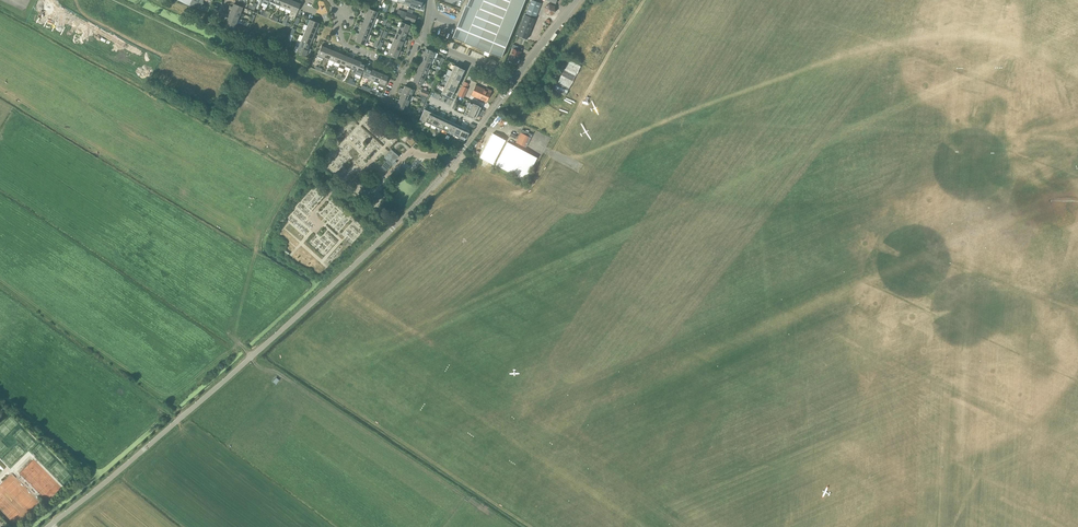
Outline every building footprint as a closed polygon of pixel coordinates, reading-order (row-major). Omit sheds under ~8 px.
[(280,6),(285,8),(289,0),(282,0),(280,6)] [(285,8),(291,11),(295,0),(292,0),(292,1),(291,0),(289,0),(285,8)] [(288,16),(292,18),(293,17),(293,16),(295,17),(296,14),(296,13),(300,4),(297,3),(298,0),(295,0),(291,11),(288,16)] [(409,6),(419,9),(420,7),(422,0),(421,0),(411,0),(409,6)] [(526,0),(470,0),(468,6),(466,5),(453,38),(502,58),(526,0)] [(542,4),(532,0),(526,13),(536,17),(542,4)] [(230,6),(229,8),(240,13),(243,7),(234,4),(232,7),(230,6)] [(379,5),(377,9),(380,10),(386,13),(389,5),(386,4),(385,8),(381,6),(379,5)] [(556,12),(556,7),(555,6),(550,4),(545,7),(546,13),(552,15),(556,12)] [(229,8),(228,10),(231,12),(229,15),(238,18),(240,15),(241,16),(242,14),(240,13),(229,8)] [(377,12),(368,8),(367,12),(364,11),(363,13),(375,18),(377,12)] [(407,12),(407,13),(405,18),(404,20),(414,23),(417,16),(407,12)] [(373,23),(375,18),(363,13),(362,16),(365,17),(364,20),(373,23)] [(225,17),(224,19),(236,24),(238,18),(229,15),(228,18),(225,17)] [(527,39),(536,19),(525,15),(517,35),(527,39)] [(224,19),(223,21),(226,23),(225,26),(233,30),(236,24),(224,19)] [(319,30),(320,28),(317,26),(318,23),(309,19),(307,25),(319,30)] [(373,23),(364,20),(363,23),(360,22),(359,24),(371,29),(373,23)] [(401,22),(399,27),(410,32),(411,30),(409,29),(410,25),(401,21),(401,22)] [(368,34),(371,29),(359,24),(358,27),(361,28),(359,31),(368,34)] [(318,32),(319,30),(307,25),(305,31),(314,34),(315,31),(318,32)] [(398,28),(396,33),(405,37),(406,34),(407,33),(409,34),(410,32),(399,27),(398,28)] [(314,41),(315,39),(313,37),(314,34),(305,31),(303,36),(314,41)] [(368,34),(359,31),(358,34),(355,33),(354,35),(366,40),(368,34)] [(396,33),(394,38),(406,43),(407,41),(404,39),(405,37),(396,33)] [(364,45),(366,40),(354,35),(353,37),(356,38),(355,42),(364,45)] [(313,43),(314,41),(303,36),(300,42),(309,45),(311,42),(313,43)] [(394,39),(392,44),(401,47),(402,45),(402,44),(405,45),(406,43),(394,38),(394,39)] [(310,52),(311,50),(308,48),(309,45),(300,42),(298,47),(310,52)] [(392,44),(389,49),(401,54),(402,52),(399,50),(401,47),(392,44)] [(318,55),(316,58),(322,60),(323,57),(328,46),(325,45),(324,47),(321,46),(318,55)] [(517,63),(521,52),(519,51),(521,48),(513,45),(512,48),(514,49),(509,60),(517,63)] [(328,46),(323,57),(329,60),(332,51),(332,50),(329,49),(330,47),(328,46)] [(309,54),(310,52),(298,47),(296,52),(305,56),(306,53),(309,54)] [(332,51),(329,60),(334,62),(339,50),(336,49),(335,52),(332,51)] [(387,55),(396,59),(397,56),(398,55),(400,56),(401,54),(389,49),(387,55)] [(435,52),(426,49),(424,52),(422,51),(421,53),(432,58),(435,52)] [(339,50),(334,62),(339,64),(340,64),(343,55),(340,54),(341,51),(339,50)] [(339,64),(338,67),(344,69),(345,66),(350,55),(350,54),(348,53),(347,54),(346,56),(343,55),(340,64),(339,64)] [(430,63),(432,58),(421,53),(420,55),(423,57),(421,60),(430,63)] [(350,55),(345,66),(350,69),(354,59),(351,58),(352,55),(350,54),(350,55)] [(354,59),(350,69),(353,70),(352,73),(354,74),(361,59),(358,58),(357,61),(354,59)] [(361,59),(354,74),(360,76),(362,73),(365,64),(362,63),(363,60),(361,59)] [(430,63),(421,60),(420,63),(417,62),(416,64),(428,69),(430,63)] [(426,74),(428,69),(416,64),(415,67),(418,68),(417,71),(426,74)] [(452,71),(462,75),(464,70),(454,65),(452,71)] [(368,79),(373,67),(370,66),(369,69),(366,67),(362,76),(368,79)] [(373,81),(377,72),(374,71),(375,68),(373,67),(368,79),(373,81)] [(379,83),(384,72),(381,71),(380,73),(377,72),(373,81),(379,83)] [(426,74),(417,71),(415,74),(413,73),(412,75),(423,80),(426,74)] [(459,81),(462,75),(452,71),(449,76),(459,81)] [(384,86),(388,77),(385,75),(386,73),(384,72),(379,83),(384,86)] [(421,85),(423,80),(412,75),(411,77),(414,78),(412,82),(421,85)] [(446,82),(456,87),(459,81),(449,76),(449,77),(446,75),(444,80),(446,82)] [(454,92),(456,87),(446,82),(444,88),(454,92)] [(487,90),(475,85),(471,95),(482,101),(483,100),(486,102),(491,91),(488,89),(487,90)] [(413,89),(404,86),(403,89),(400,88),(399,90),(411,95),(413,89)] [(458,95),(463,98),(468,89),(463,86),(458,95)] [(444,88),(441,94),(451,99),(454,92),(444,88)] [(422,99),(425,101),(427,97),(429,92),(422,89),(420,94),(422,95),(420,98),(422,99)] [(409,101),(411,95),(399,90),(398,93),(401,94),(400,97),(409,101)] [(409,101),(400,97),(398,100),(396,99),(395,101),(406,106),(409,101)] [(404,112),(406,106),(395,101),(394,103),(397,105),(395,108),(404,112)] [(469,102),(467,108),(478,113),(481,107),(478,106),(479,106),(472,103),(469,102)] [(467,108),(464,114),(467,115),(467,116),(473,118),(475,119),(478,113),(467,108)] [(424,109),(419,119),(425,122),(430,112),(424,109)] [(430,112),(425,122),(431,124),(435,114),(430,112)] [(435,114),(431,124),(436,127),(441,117),(435,114)] [(441,117),(436,127),(442,130),(446,120),(441,117)] [(446,120),(442,130),(447,132),(452,122),(446,120)] [(452,122),(447,132),(453,135),(458,125),(452,122)] [(458,125),(453,135),(459,137),(463,127),(458,125)] [(459,137),(458,139),(463,142),(465,138),(466,139),(468,133),(468,132),(469,130),(463,127),(459,137)] [(516,143),(526,147),(530,138),(532,134),(528,132),(525,130),(525,131),(523,129),(521,133),(516,143)] [(495,165),(507,142),(493,134),(487,144),(481,156),(481,157),(495,165)] [(508,142),(495,165),(524,180),(525,181),(537,158),(508,142)] [(394,161),(395,161),(398,157),(395,153),(391,150),(385,157),(388,160),(382,167),(386,170),(392,164),(394,166),(396,163),(394,161)] [(403,174),(404,173),(406,171),(400,166),(397,169),(399,170),(400,172),(403,174)]
